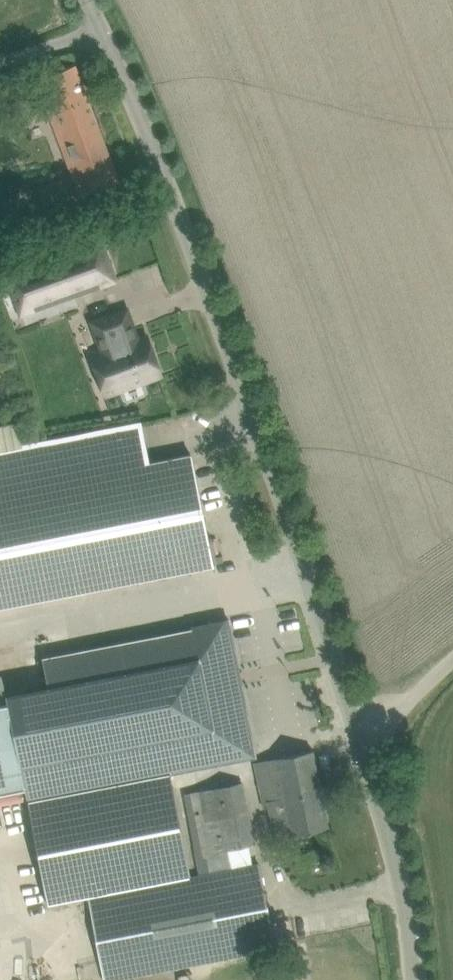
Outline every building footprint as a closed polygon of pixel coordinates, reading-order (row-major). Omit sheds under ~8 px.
[(43,76),(50,95),(54,106),(48,109),(81,195),(119,181),(75,64),(43,76)] [(60,201),(41,208),(42,211),(49,232),(69,225),(60,201)] [(101,237),(4,272),(14,298),(16,297),(22,313),(48,304),(45,294),(66,287),(69,296),(118,280),(101,237)] [(127,310),(93,322),(100,341),(104,354),(93,358),(105,392),(121,386),(122,389),(142,382),(140,379),(144,377),(160,372),(148,338),(138,342),(134,343),(129,330),(134,329),(127,310)] [(0,450),(0,491),(148,461),(140,422),(0,450)] [(191,453),(171,457),(148,461),(0,491),(0,607),(193,569),(213,565),(191,453)] [(51,688),(6,697),(7,701),(8,707),(24,785),(25,792),(27,802),(249,758),(222,625),(185,632),(188,646),(156,652),(153,639),(46,660),(51,688)] [(0,709),(0,797),(25,792),(24,785),(8,707),(0,709)] [(313,749),(254,762),(264,807),(269,806),(276,838),(279,838),(282,841),(290,839),(292,835),(329,827),(316,766),(313,749)] [(242,782),(200,790),(213,851),(251,843),(255,842),(242,782)] [(259,862),(231,867),(217,870),(210,871),(88,894),(104,979),(105,979),(106,979),(125,976),(275,948),(259,862)]
